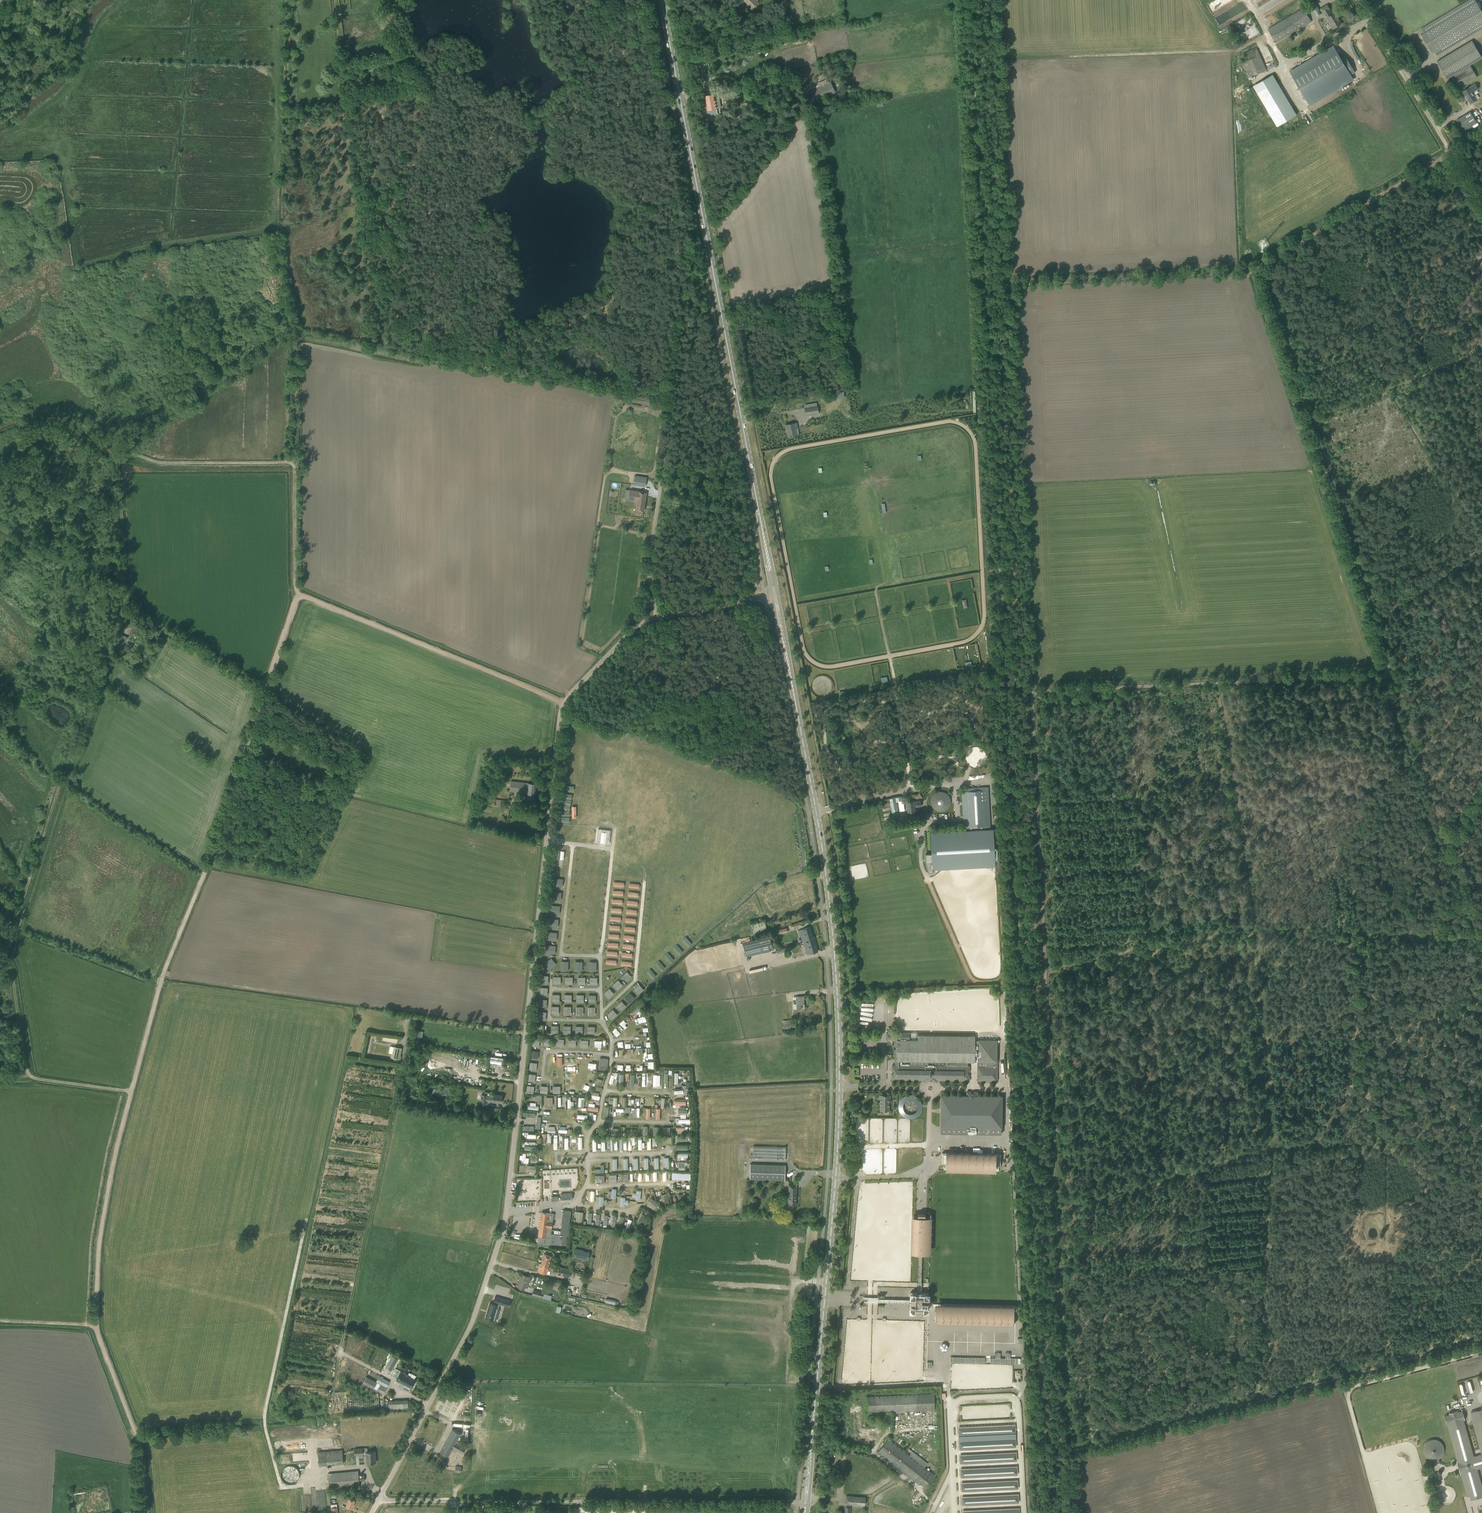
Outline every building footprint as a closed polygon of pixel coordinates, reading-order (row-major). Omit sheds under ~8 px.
[(754,10),(759,5),(756,2),(758,0),(745,0),(754,10)] [(1481,28),(1481,11),(1475,0),(1469,0),(1421,29),(1424,33),(1421,34),(1432,53),(1435,51),(1437,55),(1481,28)] [(1333,29),(1341,24),(1335,13),(1332,15),(1329,9),(1330,9),(1327,5),(1321,9),(1333,29)] [(1276,42),(1311,21),(1303,8),(1268,29),(1276,42)] [(1472,41),(1437,61),(1447,79),(1481,58),(1472,41)] [(1266,70),(1258,50),(1245,56),(1247,60),(1242,63),(1249,78),(1266,70)] [(1345,55),(1340,57),(1351,74),(1355,72),(1345,55)] [(1471,80),(1464,69),(1452,76),(1458,86),(1462,83),(1463,85),(1471,80)] [(830,82),(810,91),(815,102),(835,92),(830,82)] [(1473,92),(1478,89),(1475,84),(1463,91),(1470,104),(1472,102),(1473,103),(1476,101),(1475,101),(1477,100),(1473,92)] [(704,95),(705,102),(715,101),(714,94),(704,95)] [(716,108),(715,101),(705,102),(707,109),(716,108)] [(718,114),(716,108),(707,109),(708,116),(718,114)] [(1470,112),(1457,120),(1458,122),(1463,131),(1477,123),(1474,117),(1470,112)] [(819,413),(817,406),(805,408),(806,416),(819,413)] [(797,428),(796,423),(785,425),(786,430),(787,429),(788,437),(797,435),(795,429),(797,428)] [(645,486),(647,478),(635,476),(633,484),(645,486)] [(644,511),(647,492),(630,490),(629,499),(636,500),(636,501),(637,501),(636,510),(644,511)] [(816,694),(828,694),(828,685),(827,685),(827,681),(825,681),(825,677),(816,677),(816,694)] [(328,766),(331,758),(319,752),(315,759),(328,766)] [(511,781),(510,790),(516,791),(521,792),(524,792),(523,797),(527,797),(526,804),(529,805),(534,805),(536,784),(531,783),(512,781),(511,781)] [(932,869),(993,866),(988,787),(972,788),(972,791),(961,791),(963,830),(930,832),(931,853),(925,853),(925,859),(926,863),(926,865),(927,868),(928,870),(929,872),(933,871),(932,869)] [(935,812),(952,807),(947,790),(930,795),(935,812)] [(913,802),(913,801),(906,802),(908,812),(915,811),(914,807),(920,806),(920,801),(913,802)] [(766,931),(764,922),(752,925),(755,934),(766,931)] [(814,939),(810,927),(798,931),(800,937),(801,936),(803,942),(814,939)] [(772,942),(778,941),(777,934),(773,935),(770,936),(742,943),(746,957),(773,950),(772,942)] [(818,951),(814,939),(803,942),(807,954),(818,951)] [(627,971),(622,976),(626,981),(632,976),(627,971)] [(618,980),(613,984),(618,990),(623,985),(618,980)] [(639,984),(634,989),(639,994),(644,989),(639,984)] [(609,988),(604,993),(609,998),(614,993),(609,988)] [(630,993),(625,997),(630,1002),(635,998),(630,993)] [(805,1008),(804,996),(796,996),(796,997),(793,997),(793,1008),(805,1008)] [(621,1001),(616,1006),(621,1011),(626,1006),(621,1001)] [(634,1015),(640,1010),(637,1006),(631,1011),(634,1015)] [(613,1009),(607,1014),(612,1019),(617,1014),(613,1009)] [(965,1066),(965,1062),(974,1062),(975,1035),(918,1035),(918,1033),(903,1033),(886,1033),(886,1039),(895,1039),(895,1065),(892,1065),(891,1071),(893,1071),(893,1074),(891,1074),(891,1080),(923,1080),(923,1082),(929,1082),(929,1080),(932,1080),(932,1082),(937,1082),(937,1080),(969,1080),(969,1066),(965,1066)] [(533,1038),(532,1046),(539,1047),(540,1039),(533,1038)] [(545,1038),(544,1045),(551,1046),(552,1039),(545,1038)] [(997,1062),(997,1040),(978,1040),(978,1062),(997,1062)] [(400,1055),(402,1048),(394,1046),(393,1054),(392,1053),(391,1057),(400,1059),(401,1055),(400,1055)] [(531,1050),(530,1057),(538,1058),(539,1051),(531,1050)] [(600,1058),(598,1069),(606,1070),(606,1066),(607,1058),(600,1058)] [(530,1062),(529,1069),(536,1070),(537,1063),(530,1062)] [(997,1081),(997,1066),(978,1066),(977,1080),(997,1081)] [(529,1073),(528,1081),(535,1082),(536,1074),(529,1073)] [(527,1085),(526,1092),(534,1093),(534,1086),(527,1085)] [(541,1085),(540,1093),(547,1093),(548,1086),(541,1085)] [(599,1099),(600,1093),(590,1091),(589,1097),(599,1099)] [(1002,1127),(1003,1096),(977,1096),(977,1092),(974,1092),(974,1093),(970,1093),(970,1092),(967,1092),(967,1096),(941,1095),(941,1127),(941,1133),(1002,1134),(1002,1127)] [(502,1103),(502,1095),(493,1094),(493,1097),(487,1096),(487,1095),(481,1094),(480,1104),(486,1105),(486,1101),(502,1103)] [(889,1098),(889,1095),(879,1095),(879,1102),(880,1102),(880,1110),(889,1111),(889,1102),(890,1102),(890,1098),(889,1098)] [(922,1117),(922,1096),(900,1096),(899,1116),(922,1117)] [(786,1147),(753,1146),(752,1159),(786,1160),(786,1147)] [(1001,1165),(1001,1154),(942,1152),(942,1163),(946,1163),(946,1170),(997,1171),(997,1165),(1001,1165)] [(605,1172),(604,1164),(601,1164),(601,1168),(594,1168),(594,1172),(605,1172)] [(785,1165),(750,1164),(750,1179),(785,1180),(785,1165)] [(672,1171),(672,1179),(689,1179),(689,1171),(672,1171)] [(605,1182),(605,1174),(595,1175),(595,1182),(605,1182)] [(796,1205),(797,1184),(788,1184),(788,1205),(796,1205)] [(611,1198),(616,1198),(616,1188),(612,1188),(612,1191),(608,1191),(608,1194),(611,1195),(611,1198)] [(636,1199),(641,1200),(641,1190),(636,1190),(636,1192),(633,1192),(633,1196),(636,1197),(636,1199)] [(604,1199),(604,1196),(599,1196),(599,1205),(603,1205),(603,1203),(607,1203),(607,1200),(604,1199)] [(625,1199),(625,1197),(620,1197),(620,1206),(625,1206),(625,1204),(628,1204),(629,1199),(625,1199)] [(655,1208),(659,1203),(650,1197),(647,1202),(655,1208)] [(560,1234),(551,1233),(553,1214),(541,1212),(538,1235),(536,1235),(535,1238),(538,1239),(537,1243),(566,1247),(567,1236),(568,1236),(571,1211),(563,1210),(560,1234)] [(929,1253),(930,1217),(925,1217),(925,1214),(918,1214),(918,1217),(912,1217),(911,1252),(919,1252),(919,1255),(922,1255),(922,1252),(929,1253)] [(577,1251),(576,1257),(588,1259),(589,1253),(577,1251)] [(549,1266),(552,1256),(544,1253),(541,1264),(549,1266)] [(552,1267),(549,1266),(541,1264),(539,1271),(547,1273),(547,1270),(551,1271),(552,1267)] [(527,1287),(530,1276),(523,1274),(519,1288),(524,1289),(524,1287),(527,1287)] [(928,1310),(928,1292),(910,1292),(910,1310),(928,1310)] [(495,1296),(493,1302),(498,1303),(498,1302),(505,1304),(505,1305),(509,1307),(511,1301),(495,1296)] [(490,1303),(485,1317),(493,1320),(493,1319),(494,1320),(496,1320),(500,1308),(499,1308),(497,1308),(497,1306),(497,1305),(493,1304),(490,1303)] [(995,1320),(995,1318),(998,1318),(998,1320),(998,1319),(1000,1319),(1000,1322),(999,1322),(999,1323),(1015,1323),(1015,1306),(935,1304),(935,1321),(951,1322),(951,1321),(950,1321),(950,1318),(952,1318),(952,1319),(952,1317),(955,1317),(954,1319),(955,1319),(955,1318),(957,1318),(957,1321),(956,1321),(956,1322),(994,1323),(994,1322),(993,1322),(993,1319),(995,1319),(995,1320)] [(847,1327),(845,1346),(849,1346),(849,1338),(854,1339),(854,1330),(847,1329),(847,1327)] [(964,1334),(967,1348),(980,1346),(980,1344),(982,1344),(982,1341),(982,1337),(981,1337),(981,1332),(964,1334)] [(393,1356),(389,1363),(394,1366),(398,1359),(393,1356)] [(958,1366),(958,1392),(998,1393),(999,1366),(958,1366)] [(410,1375),(406,1373),(401,1371),(396,1379),(412,1387),(415,1380),(409,1377),(410,1375)] [(366,1376),(363,1383),(374,1388),(377,1382),(366,1376)] [(380,1384),(377,1390),(384,1393),(387,1388),(380,1384)] [(935,1409),(934,1393),(868,1396),(869,1412),(877,1412),(917,1410),(935,1409)] [(409,1408),(408,1399),(389,1400),(389,1408),(409,1408)] [(1012,1415),(1012,1404),(957,1407),(958,1417),(1012,1415)] [(1471,1412),(1481,1451),(1481,1409),(1471,1412)] [(1445,1415),(1447,1424),(1450,1423),(1460,1462),(1458,1462),(1460,1471),(1463,1470),(1471,1499),(1481,1496),(1481,1491),(1476,1469),(1481,1467),(1481,1454),(1472,1456),(1463,1423),(1464,1423),(1464,1420),(1465,1419),(1463,1410),(1458,1412),(1458,1410),(1449,1413),(1449,1414),(1445,1415)] [(1013,1425),(958,1428),(959,1431),(959,1435),(1015,1432),(1015,1425),(1013,1425)] [(457,1441),(461,1433),(452,1428),(440,1451),(448,1456),(452,1450),(456,1452),(457,1450),(463,1453),(466,1448),(461,1445),(462,1443),(457,1441)] [(878,1451),(877,1452),(881,1455),(904,1472),(905,1474),(914,1480),(917,1483),(918,1481),(925,1486),(934,1475),(924,1467),(928,1462),(913,1450),(909,1455),(894,1443),(892,1442),(888,1439),(879,1451),(878,1451)] [(1014,1439),(959,1442),(959,1446),(959,1449),(1016,1446),(1015,1439),(1014,1439)] [(1431,1440),(1429,1440),(1428,1441),(1426,1442),(1425,1443),(1425,1445),(1424,1446),(1424,1448),(1424,1450),(1424,1452),(1424,1454),(1425,1455),(1426,1456),(1428,1458),(1429,1459),(1431,1459),(1433,1459),(1434,1459),(1435,1463),(1440,1462),(1439,1462),(1438,1458),(1439,1458),(1441,1457),(1441,1456),(1442,1455),(1443,1453),(1443,1452),(1444,1451),(1444,1450),(1444,1448),(1444,1447),(1443,1446),(1443,1444),(1442,1443),(1441,1442),(1439,1441),(1437,1440),(1436,1439),(1435,1439),(1433,1439),(1432,1439),(1431,1440)] [(343,1463),(342,1450),(318,1452),(319,1465),(343,1463)] [(375,1451),(370,1451),(366,1452),(367,1463),(376,1462),(376,1457),(375,1457),(375,1455),(376,1455),(375,1451)] [(1014,1453),(960,1456),(960,1460),(960,1463),(1016,1460),(1016,1452),(1014,1453)] [(1015,1467),(960,1470),(961,1474),(961,1477),(1017,1474),(1017,1466),(1015,1467)] [(298,1476),(298,1474),(297,1473),(297,1471),(296,1470),(295,1469),(293,1468),(292,1468),(290,1468),(289,1468),(287,1468),(286,1469),(285,1470),(283,1471),(283,1472),(282,1474),(282,1475),(282,1477),(282,1478),(283,1480),(284,1481),(285,1482),(287,1483),(288,1483),(290,1484),(291,1484),(293,1483),(294,1483),(295,1482),(296,1481),(297,1479),(298,1477),(298,1476)] [(358,1471),(353,1471),(328,1473),(329,1488),(355,1486),(360,1485),(359,1481),(364,1480),(364,1475),(359,1475),(358,1471)] [(1016,1481),(961,1483),(961,1488),(961,1490),(1018,1488),(1017,1480),(1016,1480),(1016,1481)] [(917,1507),(924,1497),(917,1493),(911,1503),(917,1507)] [(1016,1495),(962,1497),(962,1500),(962,1504),(1018,1502),(1018,1494),(1016,1494),(1016,1495)] [(342,1495),(341,1500),(348,1503),(346,1506),(347,1506),(352,1508),(355,1499),(350,1498),(343,1495),(342,1495)] [(851,1504),(864,1505),(865,1497),(846,1495),(845,1512),(850,1512),(851,1504)]
